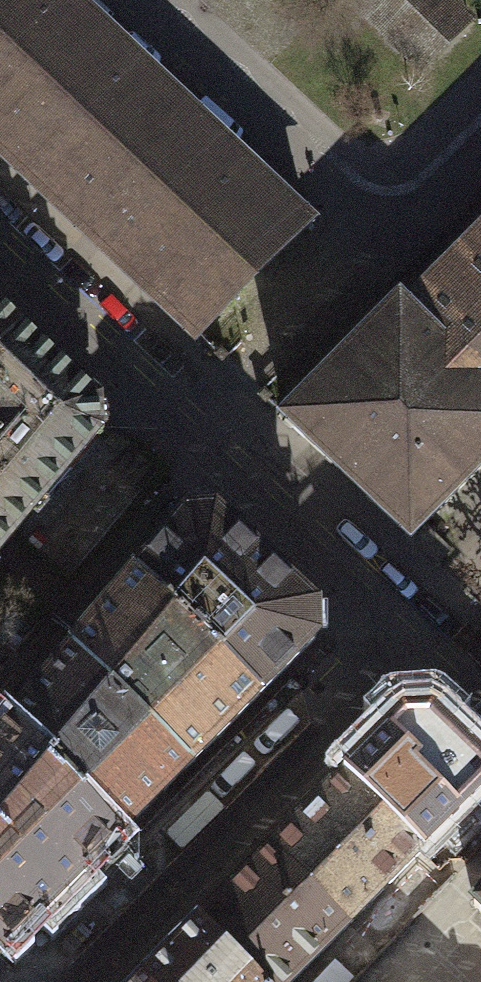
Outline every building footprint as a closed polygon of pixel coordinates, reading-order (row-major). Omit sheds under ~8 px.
[(310,223),(304,217),(302,219),(71,0),(0,0),(0,150),(191,330),(188,332),(196,339),(204,332),(202,330),(252,280),(301,229),(303,231),(310,223)] [(352,8),(421,75),(477,18),(458,0),(360,0),(352,8)] [(411,541),(417,535),(415,533),(424,524),(480,466),(480,233),(406,309),(399,302),(391,310),(393,311),(292,414),(291,412),(282,420),(291,428),(293,426),(405,532),(403,534),(411,541)] [(21,330),(0,310),(0,352),(21,330)] [(21,330),(0,352),(0,551),(100,433),(99,404),(21,330)] [(137,573),(260,695),(315,639),(315,607),(266,561),(217,515),(185,516),(137,573)] [(417,535),(411,541),(431,561),(446,545),(424,524),(415,533),(417,535)] [(72,649),(190,765),(225,730),(260,695),(137,573),(72,649)] [(12,722),(121,835),(155,800),(190,765),(72,649),(12,722)] [(424,852),(480,793),(480,764),(463,747),(432,717),(403,718),(346,776),(424,852)] [(4,952),(62,894),(121,835),(12,722),(0,736),(0,949),(4,952)] [(273,849),(350,924),(419,852),(422,854),(424,852),(346,776),(324,800),(273,849)] [(273,849),(254,869),(202,922),(260,981),(292,981),(350,924),(273,849)] [(473,904),(480,912),(480,896),(473,904)] [(146,981),(260,981),(202,922),(173,950),(144,980),(146,981)]
